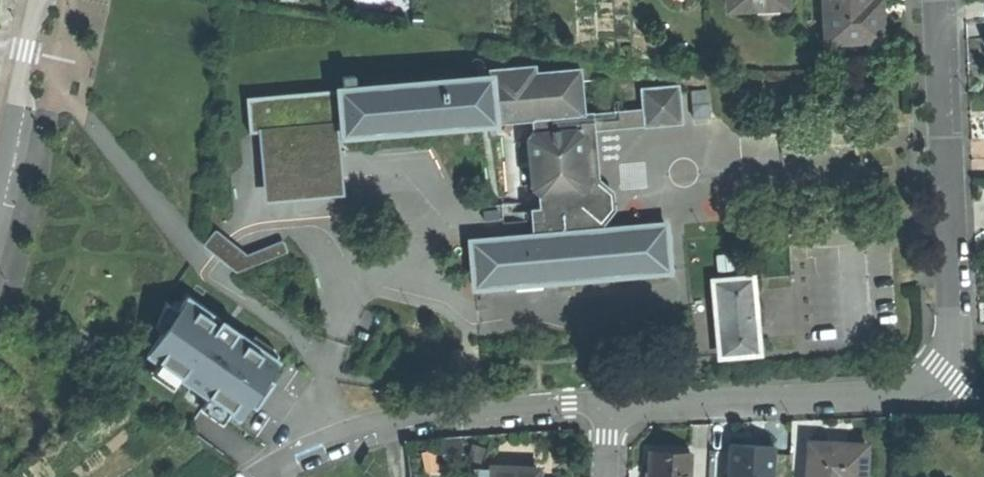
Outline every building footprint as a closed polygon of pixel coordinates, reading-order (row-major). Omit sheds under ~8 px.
[(828,46),(866,46),(866,41),(886,41),(886,13),(873,13),(873,0),(828,0),(828,46)] [(539,59),(495,62),(494,75),(498,117),(533,116),(538,189),(543,188),(545,208),(535,209),(537,233),(608,228),(607,212),(616,212),(614,190),(600,175),(598,150),(596,124),(595,105),(585,106),(582,64),(539,67),(539,59)] [(342,132),(498,117),(494,75),(250,97),(253,130),(261,129),(341,122),(342,132)] [(595,105),(596,124),(679,118),(677,81),(641,84),(642,102),(595,105)] [(692,85),(693,100),(708,99),(707,84),(692,85)] [(342,132),(341,122),(261,129),(267,199),(347,192),(342,132)] [(671,223),(608,228),(537,233),(473,237),(476,281),(674,267),(671,223)] [(217,227),(205,242),(239,269),(289,249),(284,238),(250,252),(217,227)] [(722,251),(722,266),(736,265),(736,250),(722,251)] [(757,274),(718,276),(721,349),(761,347),(757,274)] [(157,360),(239,418),(260,388),(278,363),(195,305),(157,360)] [(808,443),(806,476),(865,476),(866,446),(836,444),(808,443)] [(729,445),(728,476),(771,476),(772,446),(750,446),(729,445)] [(649,451),(647,476),(689,476),(690,453),(649,451)]
